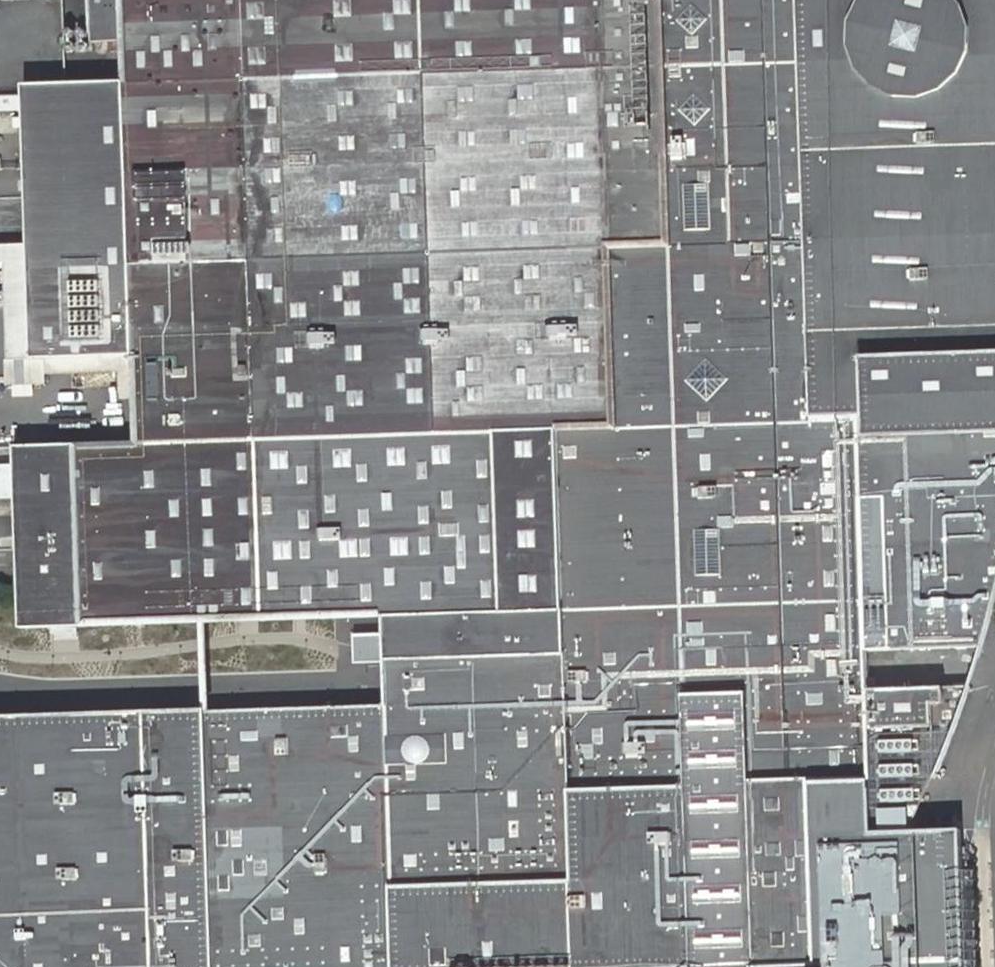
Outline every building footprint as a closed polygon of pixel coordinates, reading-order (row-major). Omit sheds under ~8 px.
[(123,82),(23,85),(27,243),(31,359),(132,356),(135,440),(76,443),(18,445),(19,463),(0,463),(0,498),(19,497),(24,631),(82,628),(384,618),(385,649),(386,705),(387,709),(223,714),(204,715),(144,717),(85,719),(84,719),(0,722),(0,966),(967,966),(961,831),(874,835),(872,791),(871,779),(936,778),(972,688),(869,689),(869,685),(866,606),(865,571),(864,528),(863,515),(863,501),(883,500),(888,651),(981,649),(985,634),(990,611),(994,593),(994,0),(120,0),(123,82)] [(27,243),(0,244),(0,446),(18,445),(76,443),(135,440),(132,356),(31,359),(27,243)]
